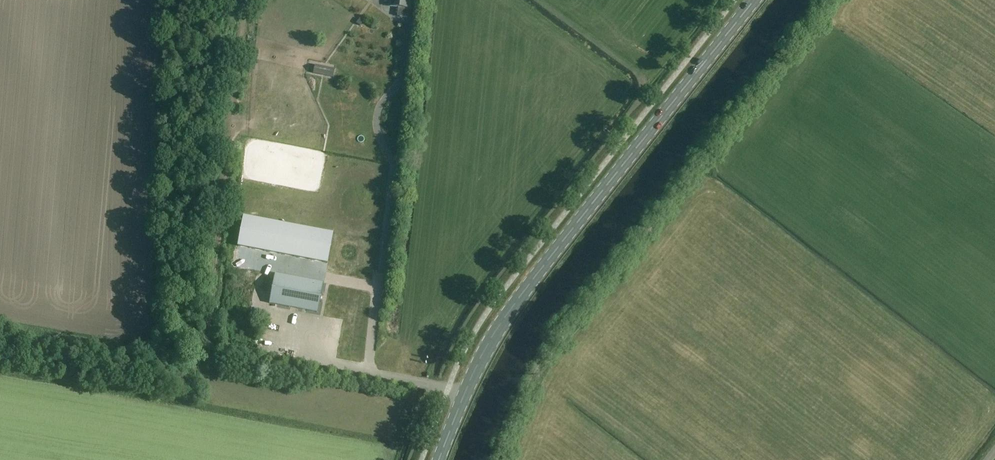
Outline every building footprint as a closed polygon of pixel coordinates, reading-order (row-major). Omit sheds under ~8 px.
[(390,6),(398,7),(397,16),(408,18),(408,14),(410,0),(391,0),(390,6)] [(333,78),(334,69),(315,65),(313,73),(333,78)] [(243,218),(238,249),(328,266),(334,235),(243,218)] [(318,313),(324,283),(274,274),(269,303),(318,313)]
